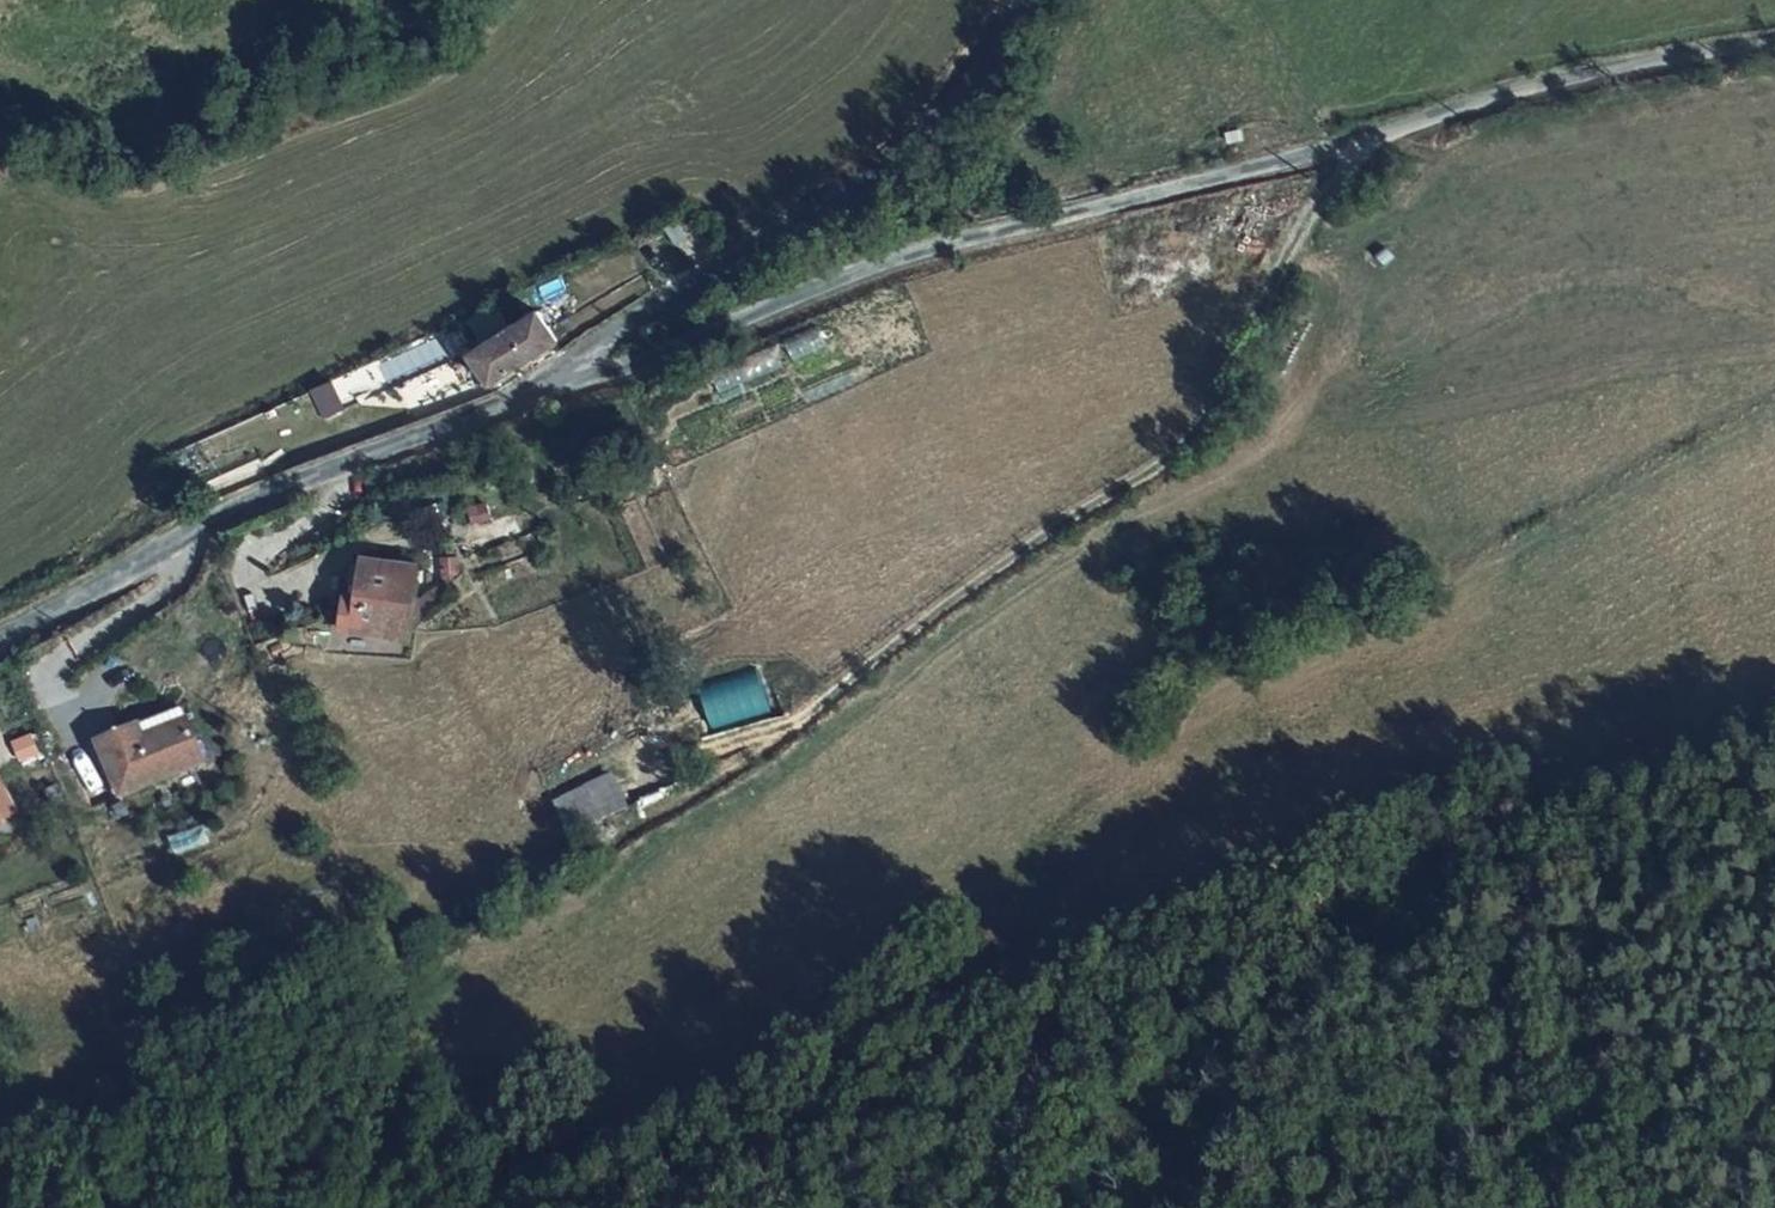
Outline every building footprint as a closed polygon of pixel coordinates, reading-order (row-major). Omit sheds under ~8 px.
[(487,381),(556,342),(535,311),(469,351),(487,381)] [(349,640),(412,646),(413,636),(416,605),(419,573),(361,567),(361,571),(355,571),(349,640)] [(416,605),(413,636),(420,637),(461,603),(451,583),(423,607),(416,605)] [(112,794),(198,763),(180,712),(93,743),(112,794)] [(585,781),(573,754),(559,761),(571,788),(585,781)] [(571,788),(559,761),(528,775),(546,812),(565,803),(560,793),(571,788)] [(18,810),(0,780),(0,822),(18,810)]
